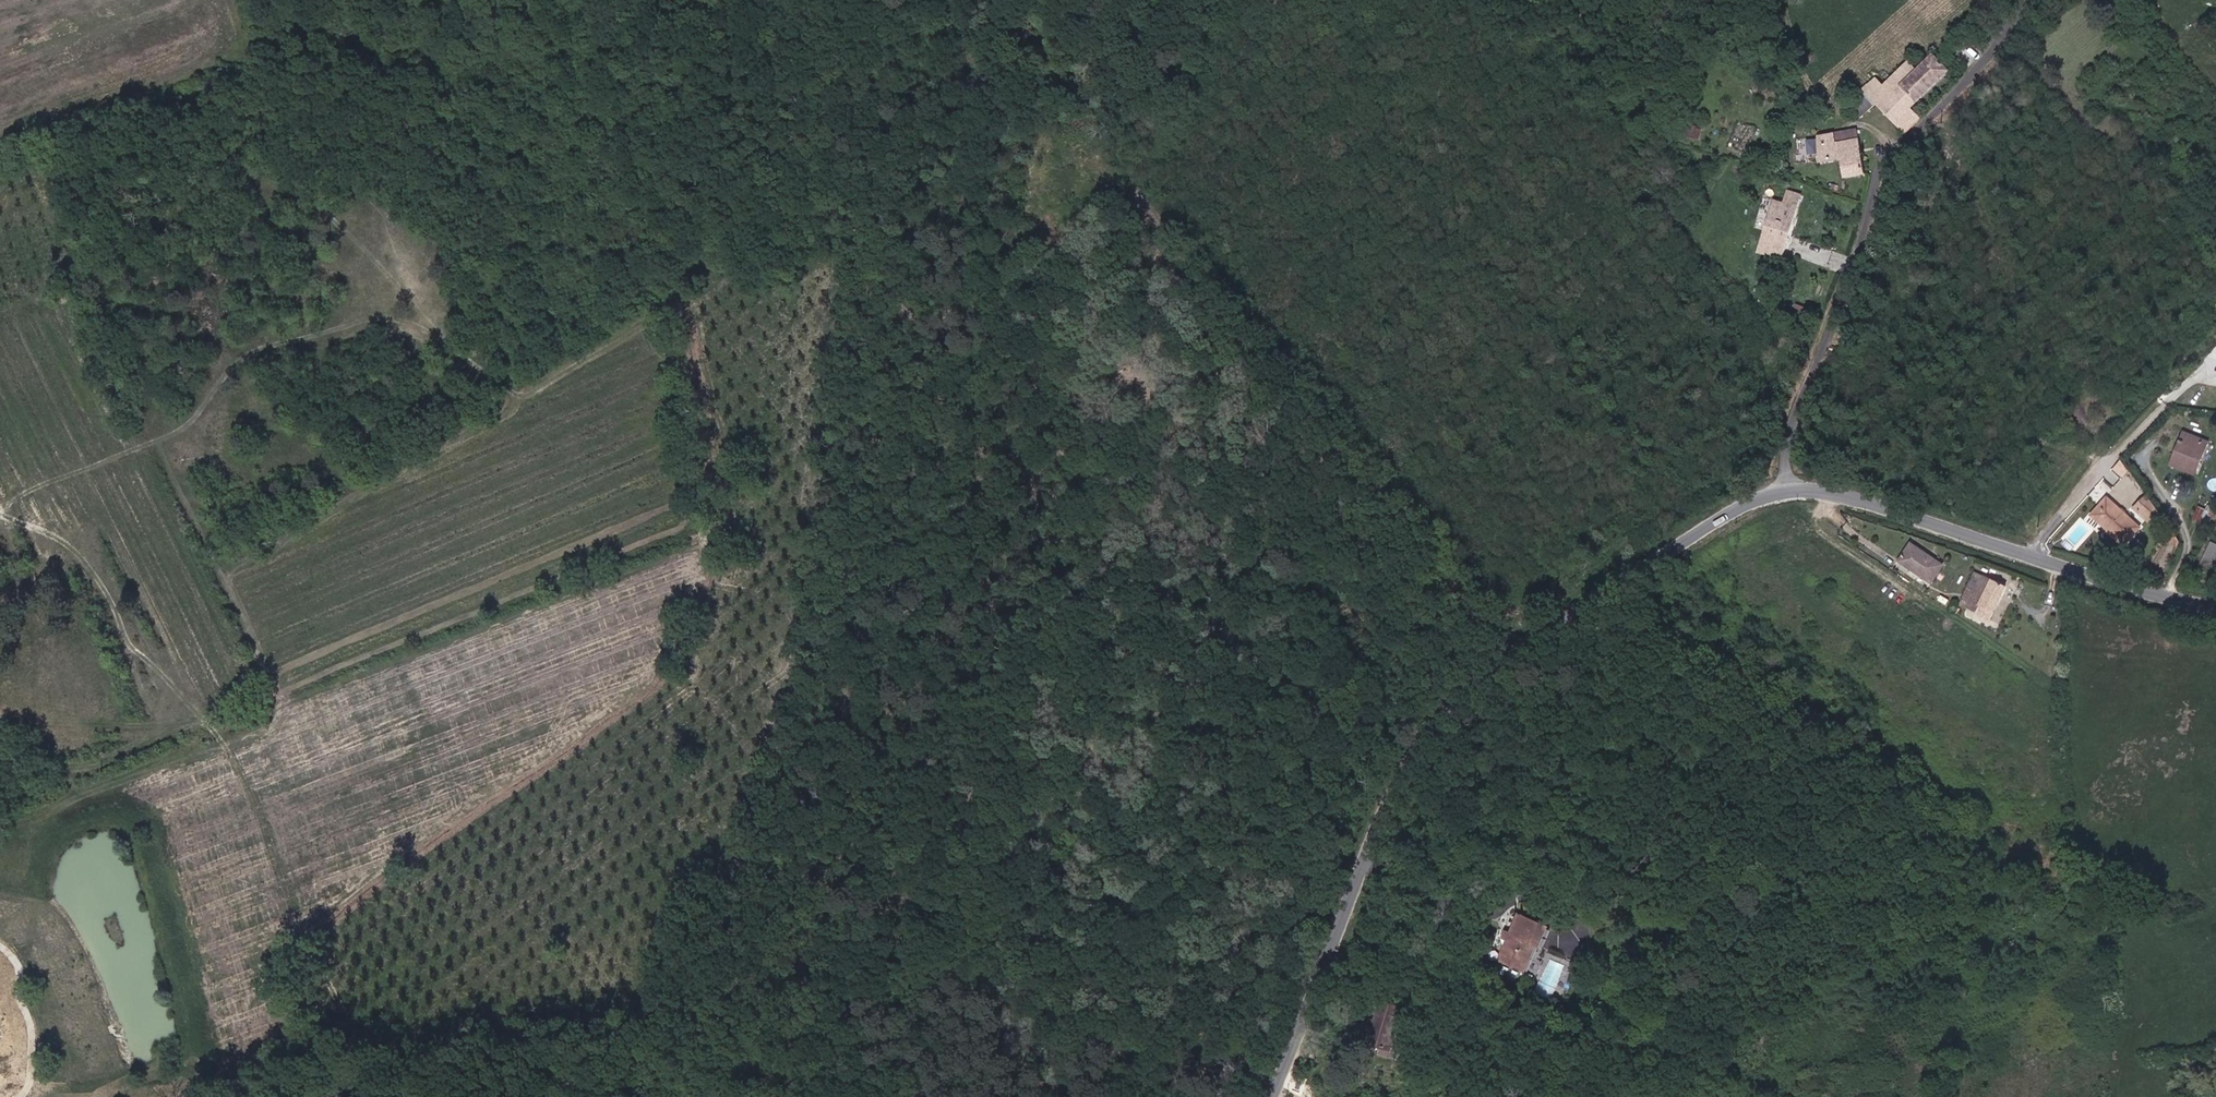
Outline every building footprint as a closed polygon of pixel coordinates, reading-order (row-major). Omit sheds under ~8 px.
[(1859,95),(1850,100),(1854,114),(1860,120),(1875,107),(1905,137),(1921,122),(1911,113),(1953,73),(1946,67),(1941,71),(1932,60),(1915,77),(1906,69),(1881,90),(1874,83),(1867,89),(1859,95)] [(1693,137),(1696,127),(1685,124),(1682,134),(1693,137)] [(1843,181),(1864,177),(1860,134),(1817,138),(1820,167),(1840,165),(1843,181)] [(1772,206),(1757,255),(1783,264),(1788,243),(1800,200),(1784,196),(1780,209),(1772,206)] [(2181,447),(2185,448),(2178,468),(2200,475),(2210,446),(2185,437),(2181,447)] [(2121,486),(2130,477),(2122,466),(2113,476),(2121,486)] [(2156,528),(2164,519),(2149,500),(2139,509),(2156,528)] [(2199,506),(2196,520),(2215,524),(2215,509),(2199,506)] [(2145,534),(2111,507),(2095,526),(2131,552),(2145,534)] [(2207,557),(2215,560),(2215,542),(2211,541),(2207,557)] [(1942,572),(1908,553),(1896,571),(1931,591),(1942,572)] [(1986,576),(1972,605),(1965,601),(1962,609),(1991,623),(2008,587),(1986,576)] [(1546,930),(1517,919),(1499,963),(1524,973),(1535,947),(1540,949),(1546,930)] [(1381,1003),(1366,1041),(1390,1049),(1405,1011),(1381,1003)]
